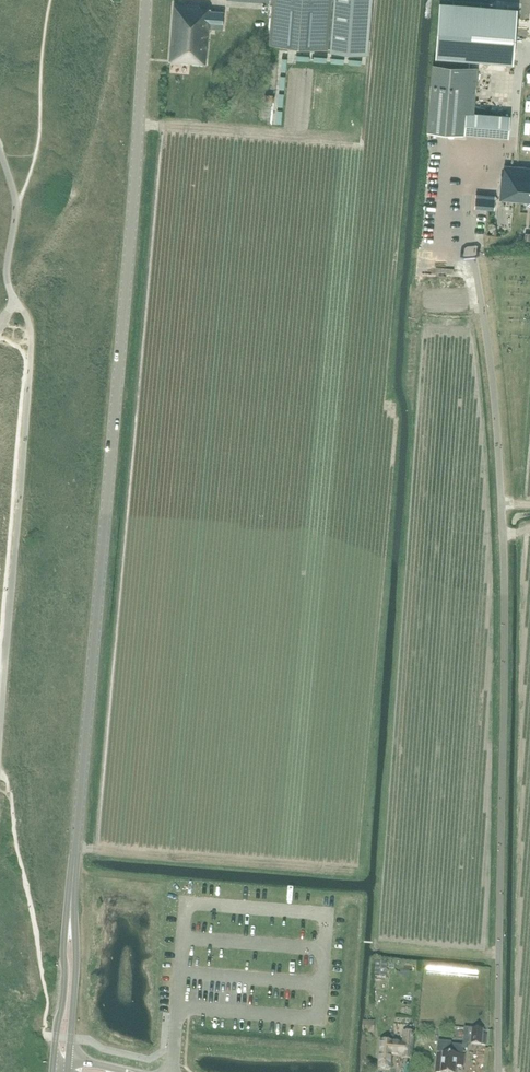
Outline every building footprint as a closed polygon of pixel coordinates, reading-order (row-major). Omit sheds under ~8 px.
[(200,5),(179,3),(174,3),(169,60),(205,63),(205,62),(214,63),(215,46),(207,45),(208,33),(225,35),(226,22),(223,22),(224,11),(210,10),(210,8),(199,7),(200,5)] [(515,13),(440,8),(433,59),(511,66),(515,13)] [(438,130),(462,132),(465,111),(469,66),(433,63),(427,130),(438,130)] [(510,114),(465,111),(462,132),(508,136),(510,114)] [(505,164),(504,164),(503,175),(501,175),(502,175),(500,199),(501,199),(529,201),(529,166),(517,166),(511,165),(505,165),(505,164)] [(494,209),(495,198),(475,196),(474,207),(486,208),(494,209)] [(481,1045),(483,1030),(469,1029),(468,1041),(467,1044),(481,1045)] [(413,1033),(404,1032),(403,1044),(399,1043),(399,1044),(392,1044),(392,1043),(381,1042),(380,1052),(378,1068),(390,1069),(391,1057),(391,1054),(398,1054),(398,1057),(401,1057),(401,1060),(411,1060),(413,1033)] [(451,1043),(438,1042),(437,1053),(443,1054),(441,1071),(455,1071),(456,1066),(462,1067),(463,1056),(462,1056),(462,1053),(464,1053),(463,1052),(464,1046),(463,1046),(451,1045),(451,1043)]
